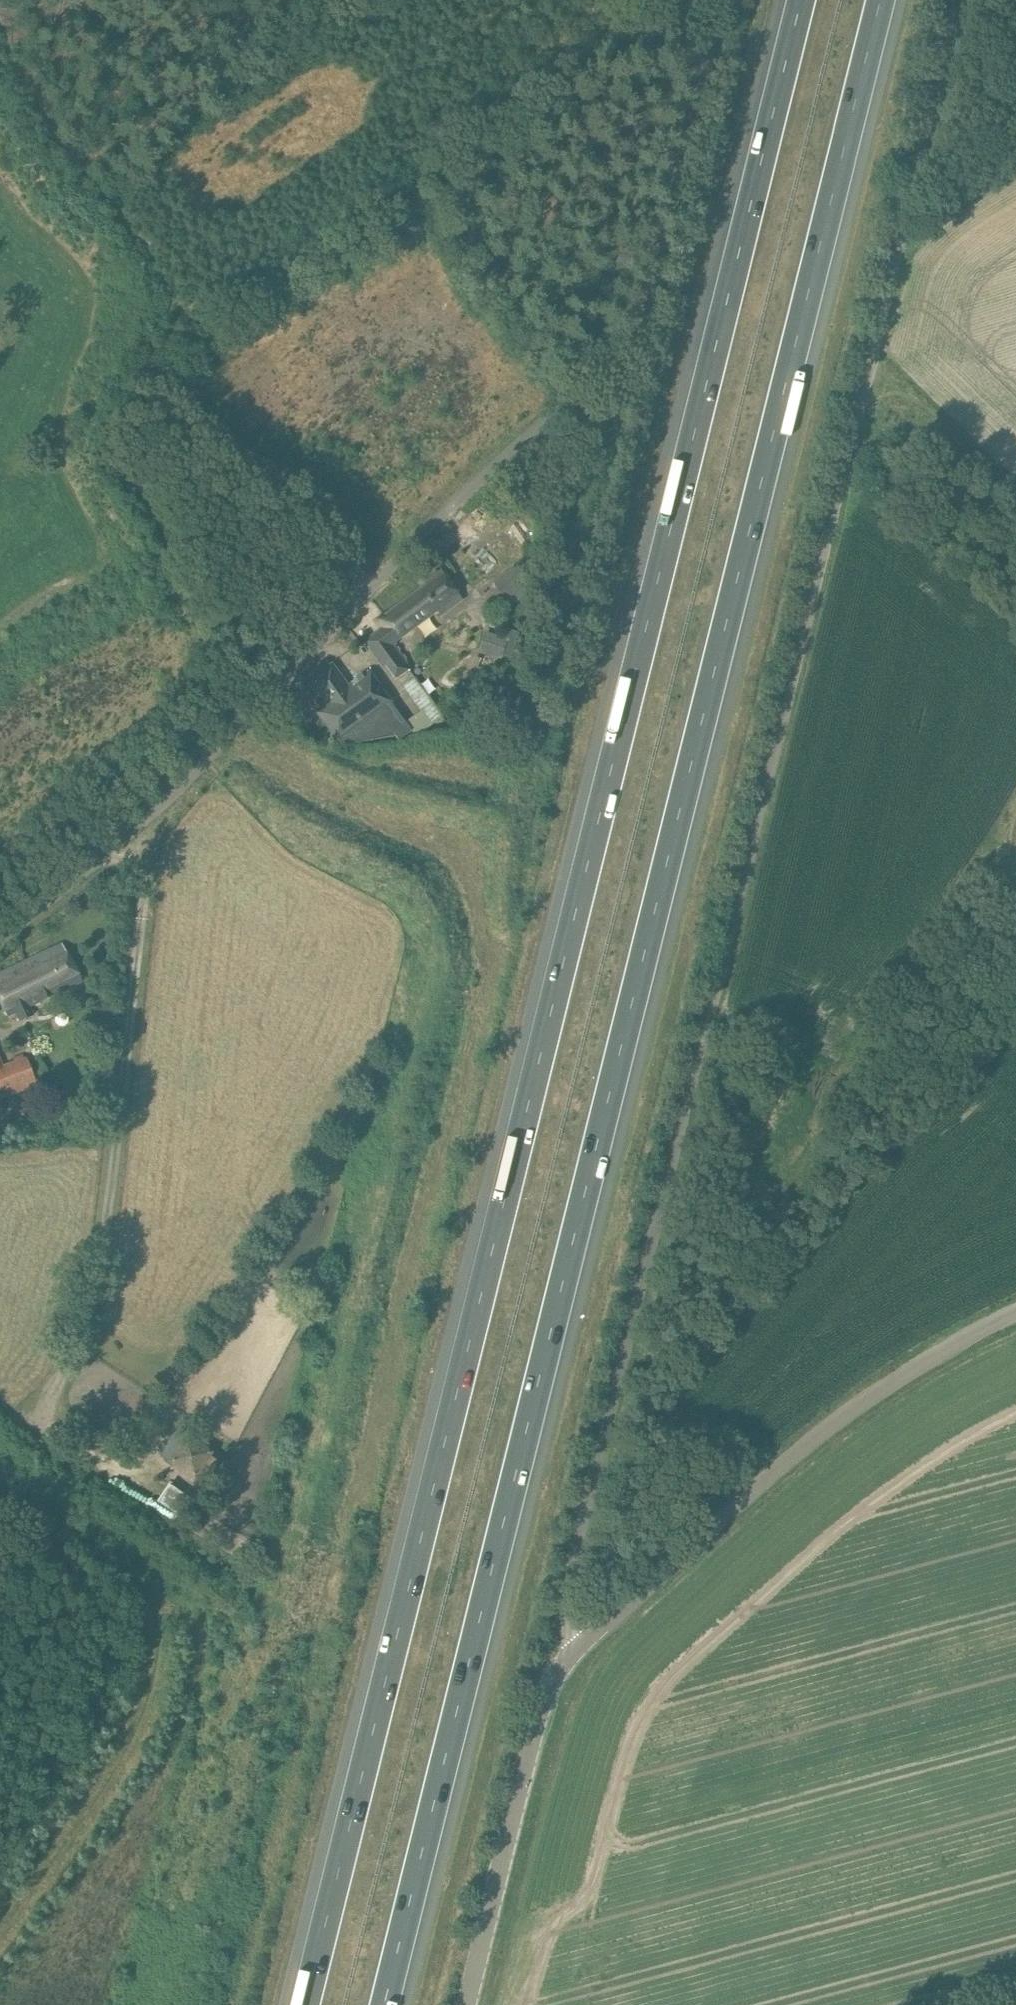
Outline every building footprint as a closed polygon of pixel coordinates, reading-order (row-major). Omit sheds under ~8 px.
[(530,535),(514,514),(500,525),(516,546),(530,535)] [(530,588),(514,566),(493,582),(511,606),(529,593),(530,588)] [(463,599),(440,567),(423,579),(427,584),(378,620),(383,627),(365,641),(384,667),(387,664),(396,677),(409,667),(393,645),(396,643),(395,641),(437,610),(441,615),(463,599)] [(519,632),(502,627),(500,636),(485,631),(479,650),(501,658),(502,655),(510,658),(519,632)] [(349,687),(332,664),(311,680),(328,703),(317,710),(343,745),(396,735),(399,739),(412,730),(381,688),(369,672),(349,687)] [(422,710),(409,718),(417,731),(443,714),(417,675),(405,683),(422,710)] [(62,943),(0,973),(0,1002),(7,1017),(81,981),(62,943)] [(0,1055),(0,1096),(1,1099),(30,1088),(28,1084),(36,1081),(27,1056),(23,1057),(22,1054),(12,1058),(13,1061),(3,1064),(0,1055)] [(0,1132),(0,1144),(8,1144),(7,1131),(0,1132)] [(215,1453),(185,1433),(166,1461),(197,1481),(215,1453)]
